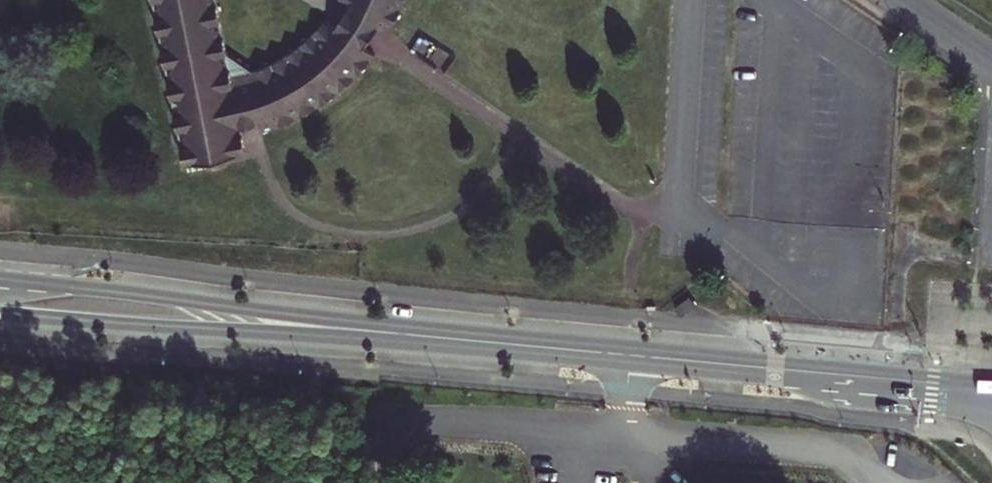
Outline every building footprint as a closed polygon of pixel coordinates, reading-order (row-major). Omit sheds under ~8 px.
[(185,162),(246,150),(240,123),(256,120),(258,131),(275,126),(292,119),(308,111),(323,102),(338,92),(351,80),(364,67),(375,54),(365,45),(357,39),(370,19),(379,24),(391,32),(399,16),(406,0),(338,0),(348,6),(357,11),(345,30),(336,24),(325,16),(318,25),(310,33),(301,40),(293,47),(283,53),(273,59),(264,64),(253,68),(226,50),(216,0),(154,0),(185,162)] [(348,6),(336,24),(345,30),(357,11),(348,6)] [(365,45),(379,24),(370,19),(357,39),(365,45)] [(658,303),(665,311),(678,299),(671,291),(658,303)]
